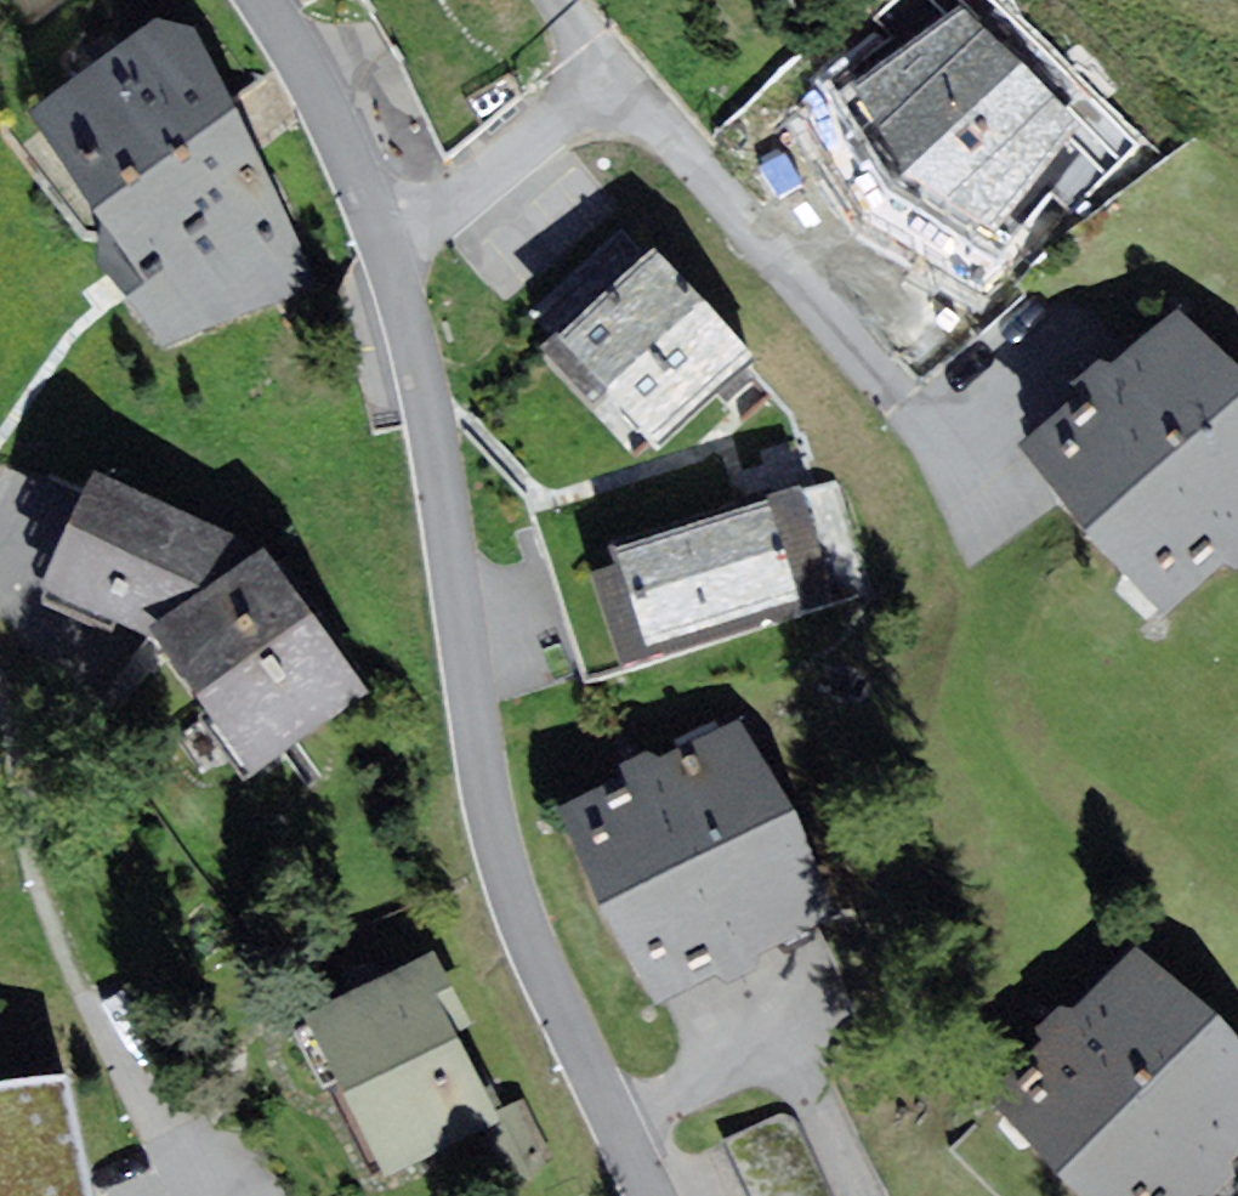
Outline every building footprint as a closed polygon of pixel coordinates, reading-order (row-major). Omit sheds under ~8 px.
[(825,98),(967,221),(1017,165),(1028,174),(1070,126),(925,0),(911,0),(825,98)] [(158,16),(30,109),(102,220),(94,255),(165,345),(319,286),(195,24),(158,16)] [(651,245),(552,337),(656,449),(756,357),(651,245)] [(1021,446),(1164,611),(1237,547),(1237,365),(1178,309),(1021,446)] [(46,587),(154,636),(256,773),(370,691),(264,545),(255,552),(243,537),(96,470),(46,587)] [(800,487),(613,546),(619,564),(596,572),(625,665),(836,599),(800,487)] [(739,719),(562,806),(599,905),(658,1001),(836,913),(794,809),(739,719)] [(1136,945),(988,1091),(1091,1195),(1195,1195),(1237,1154),(1237,1037),(1220,1016),(1136,945)] [(434,949),(304,1014),(386,1179),(503,1121),(457,1030),(471,1023),(434,949)] [(89,1168),(69,1075),(0,1084),(0,1195),(95,1195),(89,1168)] [(722,1143),(747,1195),(832,1195),(791,1110),(722,1143)]
